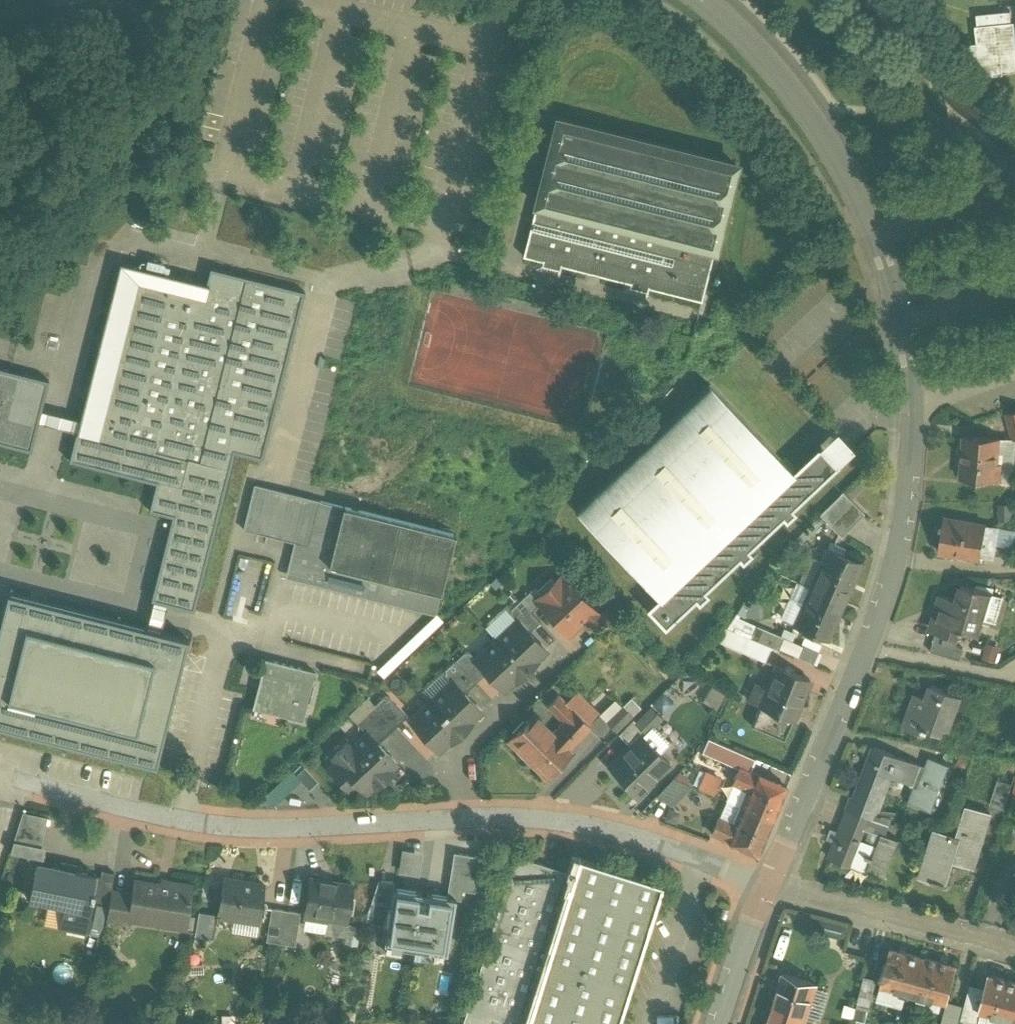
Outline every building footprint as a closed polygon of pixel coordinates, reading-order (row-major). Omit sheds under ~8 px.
[(977,14),(978,25),(975,26),(980,75),(993,74),(993,75),(1004,74),(1003,73),(1014,72),(1014,24),(1014,22),(1012,22),(1011,11),(977,14)] [(681,150),(665,146),(664,145),(663,146),(648,142),(648,141),(646,141),(630,138),(630,137),(629,137),(628,137),(613,133),(611,132),(611,133),(595,129),(595,128),(594,128),(593,128),(578,124),(576,123),(576,124),(561,120),(559,119),(559,120),(558,119),(536,205),(714,250),(736,164),(735,164),(735,163),(733,163),(718,159),(716,158),(716,159),(700,155),(698,154),(698,155),(683,151),(683,150),(681,150)] [(714,250),(536,205),(523,256),(543,261),(542,265),(549,267),(558,269),(557,274),(559,275),(561,266),(630,283),(629,287),(638,289),(646,291),(644,296),(646,297),(649,288),(702,301),(714,250)] [(198,294),(117,274),(110,298),(111,298),(80,421),(84,422),(83,426),(82,432),(77,430),(76,435),(70,461),(157,483),(150,510),(173,516),(151,600),(153,601),(159,602),(167,604),(194,611),(235,452),(261,458),(263,459),(305,291),(304,291),(245,276),(241,275),(236,274),(227,272),(223,271),(210,268),(203,296),(198,294)] [(0,368),(0,444),(31,452),(40,415),(49,381),(49,380),(0,368)] [(710,384),(576,510),(658,598),(646,609),(665,628),(695,600),(699,604),(709,594),(705,591),(739,559),(742,562),(752,553),(749,550),(783,518),(786,521),(796,512),(792,509),(839,465),(820,445),(792,472),(710,384)] [(1006,414),(1014,441),(1014,412),(1006,414)] [(999,439),(965,437),(962,479),(1002,482),(1003,465),(997,464),(999,439)] [(320,501),(254,485),(243,529),(293,541),(310,545),(320,502),(320,501)] [(843,493),(820,515),(842,537),(864,514),(843,493)] [(456,535),(343,507),(320,502),(310,545),(293,541),(285,578),(436,615),(456,535)] [(986,526),(945,519),(939,552),(980,560),(986,526)] [(1000,542),(997,562),(1012,565),(1014,548),(1014,544),(1000,542)] [(861,563),(828,549),(812,588),(844,601),(861,563)] [(563,577),(556,583),(552,579),(542,588),(546,593),(538,600),(537,601),(540,604),(569,634),(586,618),(590,623),(598,615),(594,610),(563,577)] [(957,601),(941,596),(938,607),(943,608),(936,633),(936,634),(957,640),(957,639),(958,638),(957,638),(959,630),(963,631),(964,630),(979,635),(983,620),(981,619),(989,594),(993,595),(993,594),(975,589),(975,590),(962,586),(957,601)] [(844,601),(812,588),(795,626),(827,640),(844,601)] [(538,600),(530,591),(520,600),(531,612),(540,604),(537,601),(538,600)] [(7,593),(0,622),(0,726),(156,766),(188,639),(7,593)] [(531,612),(520,600),(511,609),(511,615),(517,621),(518,620),(530,632),(541,622),(531,612)] [(590,623),(588,624),(599,636),(618,618),(607,607),(590,623)] [(530,632),(518,620),(517,621),(509,629),(506,628),(499,635),(499,638),(497,640),(526,672),(537,662),(535,660),(546,650),(530,632)] [(785,638),(757,626),(751,640),(771,648),(771,647),(779,651),(785,638)] [(957,640),(936,634),(934,641),(933,641),(933,642),(934,642),(931,651),(930,651),(930,652),(960,661),(963,649),(956,647),(959,639),(957,639),(957,640)] [(751,640),(740,635),(734,649),(765,662),(771,648),(751,640)] [(526,672),(497,640),(476,659),(476,660),(487,672),(504,690),(515,679),(516,681),(526,672)] [(476,659),(470,652),(465,652),(455,661),(476,683),(487,672),(476,660),(476,659)] [(315,672),(266,659),(259,684),(264,686),(263,688),(263,690),(258,689),(253,708),(302,721),(315,672)] [(476,683),(455,661),(446,669),(446,675),(452,682),(453,681),(465,693),(476,683)] [(777,666),(760,706),(752,726),(784,740),(793,720),(794,718),(795,718),(800,706),(799,706),(810,680),(777,666)] [(465,693),(453,681),(452,682),(432,701),(462,733),(467,727),(466,725),(481,711),(465,693)] [(927,699),(917,695),(905,728),(921,734),(923,729),(927,730),(928,729),(940,734),(949,708),(955,710),(960,696),(932,685),(927,699)] [(600,715),(577,692),(566,703),(589,725),(600,715)] [(566,703),(559,695),(547,708),(563,722),(553,733),(570,750),(591,727),(589,725),(566,703)] [(408,716),(390,697),(384,697),(375,706),(396,727),(408,716)] [(462,733),(432,701),(420,712),(420,717),(413,723),(439,751),(454,736),(456,738),(462,733)] [(396,727),(375,706),(357,723),(366,733),(367,732),(378,744),(396,727)] [(623,706),(606,722),(616,732),(633,716),(623,706)] [(637,723),(636,724),(646,734),(662,718),(652,709),(637,723)] [(534,714),(508,741),(523,755),(524,754),(549,778),(573,753),(570,750),(553,733),(534,714)] [(634,720),(619,735),(631,746),(642,735),(644,737),(646,734),(636,724),(637,723),(634,720)] [(366,733),(351,748),(347,743),(333,757),(337,761),(329,768),(350,791),(358,784),(366,792),(374,785),(376,786),(391,772),(390,770),(397,764),(378,744),(367,732),(366,733)] [(631,746),(609,768),(638,796),(670,763),(644,737),(642,735),(631,746)] [(926,767),(874,748),(855,800),(879,809),(891,776),(911,783),(911,785),(915,787),(909,803),(932,812),(932,811),(949,767),(950,766),(929,758),(926,767)] [(756,775),(740,768),(733,783),(735,784),(749,790),(756,775)] [(700,790),(718,794),(722,774),(705,770),(700,790)] [(787,788),(756,774),(756,775),(749,790),(742,807),(741,808),(773,822),(773,821),(787,788)] [(674,780),(657,797),(672,805),(690,786),(674,780)] [(1012,786),(998,781),(990,806),(1005,810),(1012,786)] [(749,790),(735,784),(727,801),(741,808),(742,807),(749,790)] [(773,822),(741,808),(727,841),(758,855),(773,822)] [(968,808),(958,839),(937,832),(931,852),(929,851),(920,879),(932,882),(932,883),(938,884),(946,857),(957,861),(956,863),(973,869),(986,830),(985,829),(989,814),(968,808)] [(890,817),(875,814),(874,818),(852,810),(849,809),(845,820),(865,828),(882,835),(884,835),(890,817)] [(43,856),(51,816),(22,811),(14,851),(43,856)] [(734,825),(718,818),(711,833),(727,841),(734,825)] [(865,828),(845,820),(830,859),(850,867),(851,864),(867,870),(867,871),(884,877),(898,841),(884,835),(882,835),(875,853),(858,846),(865,828)] [(424,851),(404,848),(401,868),(422,871),(424,851)] [(454,852),(447,896),(456,898),(456,900),(461,900),(462,890),(475,892),(481,856),(454,852)] [(99,862),(95,887),(109,889),(115,857),(100,855),(99,862)] [(516,856),(462,1023),(493,1023),(497,1023),(526,1023),(574,870),(571,869),(570,873),(516,856)] [(578,857),(574,870),(526,1023),(617,1023),(662,884),(578,857)] [(75,872),(37,864),(36,863),(29,900),(64,907),(60,928),(86,934),(93,900),(94,892),(92,892),(95,876),(95,875),(75,871),(75,872)] [(353,885),(310,878),(305,912),(329,916),(328,921),(347,924),(353,885)] [(264,886),(223,879),(218,915),(199,912),(195,936),(207,938),(206,940),(208,941),(208,938),(213,939),(217,917),(258,924),(264,886)] [(169,886),(134,880),(130,908),(165,914),(163,926),(186,929),(193,885),(170,881),(169,886)] [(395,882),(378,880),(371,903),(390,905),(392,888),(394,888),(395,882)] [(390,905),(383,943),(447,953),(456,900),(456,898),(447,896),(394,888),(392,888),(390,905)] [(127,897),(111,894),(109,903),(107,919),(123,922),(127,897)] [(286,911),(272,909),(267,942),(281,944),(286,911)] [(300,914),(286,911),(281,944),(295,946),(300,914)] [(329,916),(305,912),(304,917),(306,918),(305,923),(307,923),(314,928),(313,931),(326,933),(328,921),(329,916)] [(924,958),(890,949),(881,986),(914,994),(924,958)] [(957,966),(924,958),(914,994),(948,1003),(957,966)] [(774,1004),(809,1014),(819,984),(783,973),(774,1004)] [(989,975),(979,1012),(1012,1020),(1014,1011),(1014,982),(989,975)] [(860,1002),(871,1005),(878,980),(866,977),(860,1002)] [(774,1004),(767,1023),(806,1023),(809,1014),(774,1004)]
